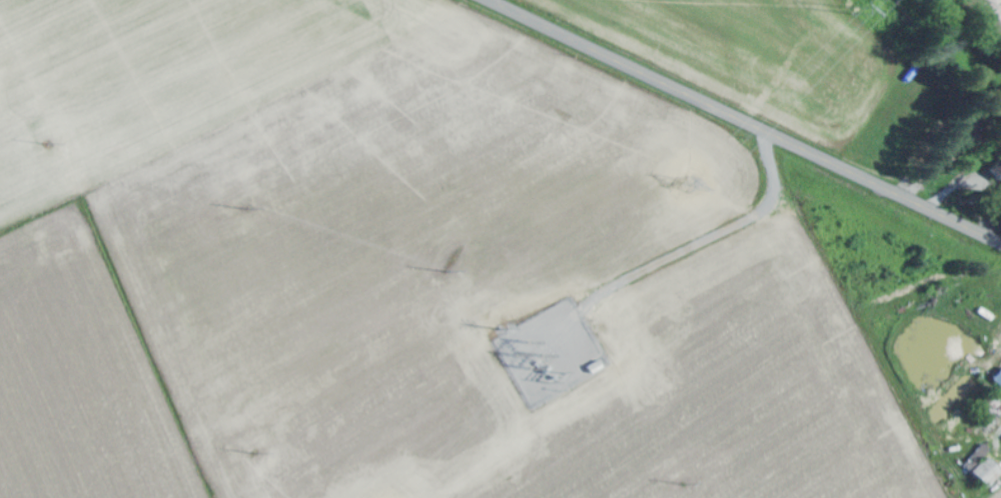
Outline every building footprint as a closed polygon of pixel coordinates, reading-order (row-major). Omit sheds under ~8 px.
[(992,168),(1000,178),(1000,160),(992,168)] [(999,398),(991,406),(1000,417),(1000,399),(999,398)] [(986,443),(966,466),(991,488),(1000,476),(1000,466),(988,455),(993,449),(986,443)]
